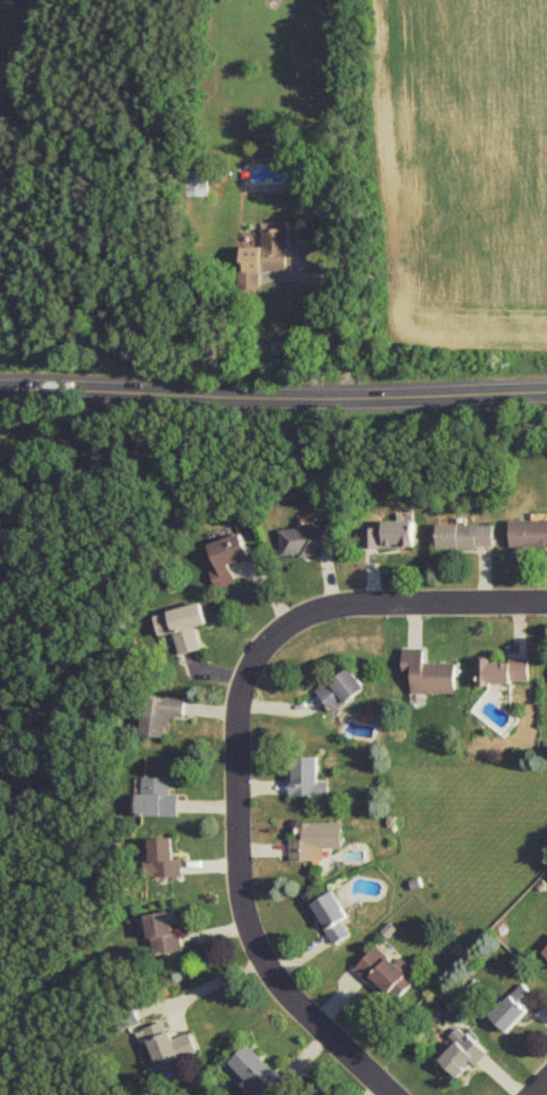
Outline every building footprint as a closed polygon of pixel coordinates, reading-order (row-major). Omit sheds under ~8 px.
[(289,271),(288,221),(262,221),(262,246),(243,246),(243,269),(238,269),(239,292),(261,292),(261,271),(289,271)] [(364,547),(415,546),(414,519),(380,519),(380,526),(363,526),(364,547)] [(510,519),(511,546),(546,546),(546,519),(510,519)] [(438,547),(494,546),(494,523),(438,523),(438,547)] [(332,524),(281,527),(283,555),(334,552),(332,524)] [(212,542),(220,566),(212,568),(219,589),(239,583),(232,563),(252,556),(244,532),(212,542)] [(203,648),(198,626),(209,623),(204,602),(157,613),(162,635),(175,632),(180,654),(203,648)] [(457,691),(456,661),(425,662),(424,647),(403,648),(404,674),(412,674),(413,692),(457,691)] [(529,682),(530,657),(511,657),(511,662),(491,662),(491,657),(478,657),(478,682),(529,682)] [(318,691),(336,712),(366,685),(348,664),(318,691)] [(169,736),(171,715),(186,716),(188,698),(147,693),(143,733),(169,736)] [(293,795),(329,794),(329,780),(319,780),(319,755),(292,756),(293,795)] [(181,793),(172,793),(172,776),(146,775),(145,792),(140,792),(140,814),(180,815),(181,793)] [(343,821),(297,821),(297,838),(291,838),(291,860),(324,859),(324,847),(343,847),(343,821)] [(183,876),(182,857),(176,858),(175,836),(152,837),(153,861),(148,861),(149,877),(183,876)] [(312,903),(336,943),(351,933),(343,919),(349,915),(334,890),(312,903)] [(185,949),(181,921),(174,922),(172,910),(148,913),(155,954),(185,949)] [(415,980),(377,944),(355,968),(368,980),(372,976),(397,999),(415,980)] [(506,1030),(537,996),(521,981),(489,1015),(506,1030)] [(160,1066),(199,1051),(192,1030),(173,1037),(167,1020),(146,1028),(160,1066)] [(487,1053),(460,1024),(445,1038),(452,1046),(440,1058),(456,1076),(472,1061),(475,1064),(487,1053)] [(256,1094),(278,1094),(289,1084),(249,1042),(230,1061),(259,1091),(256,1094)]
